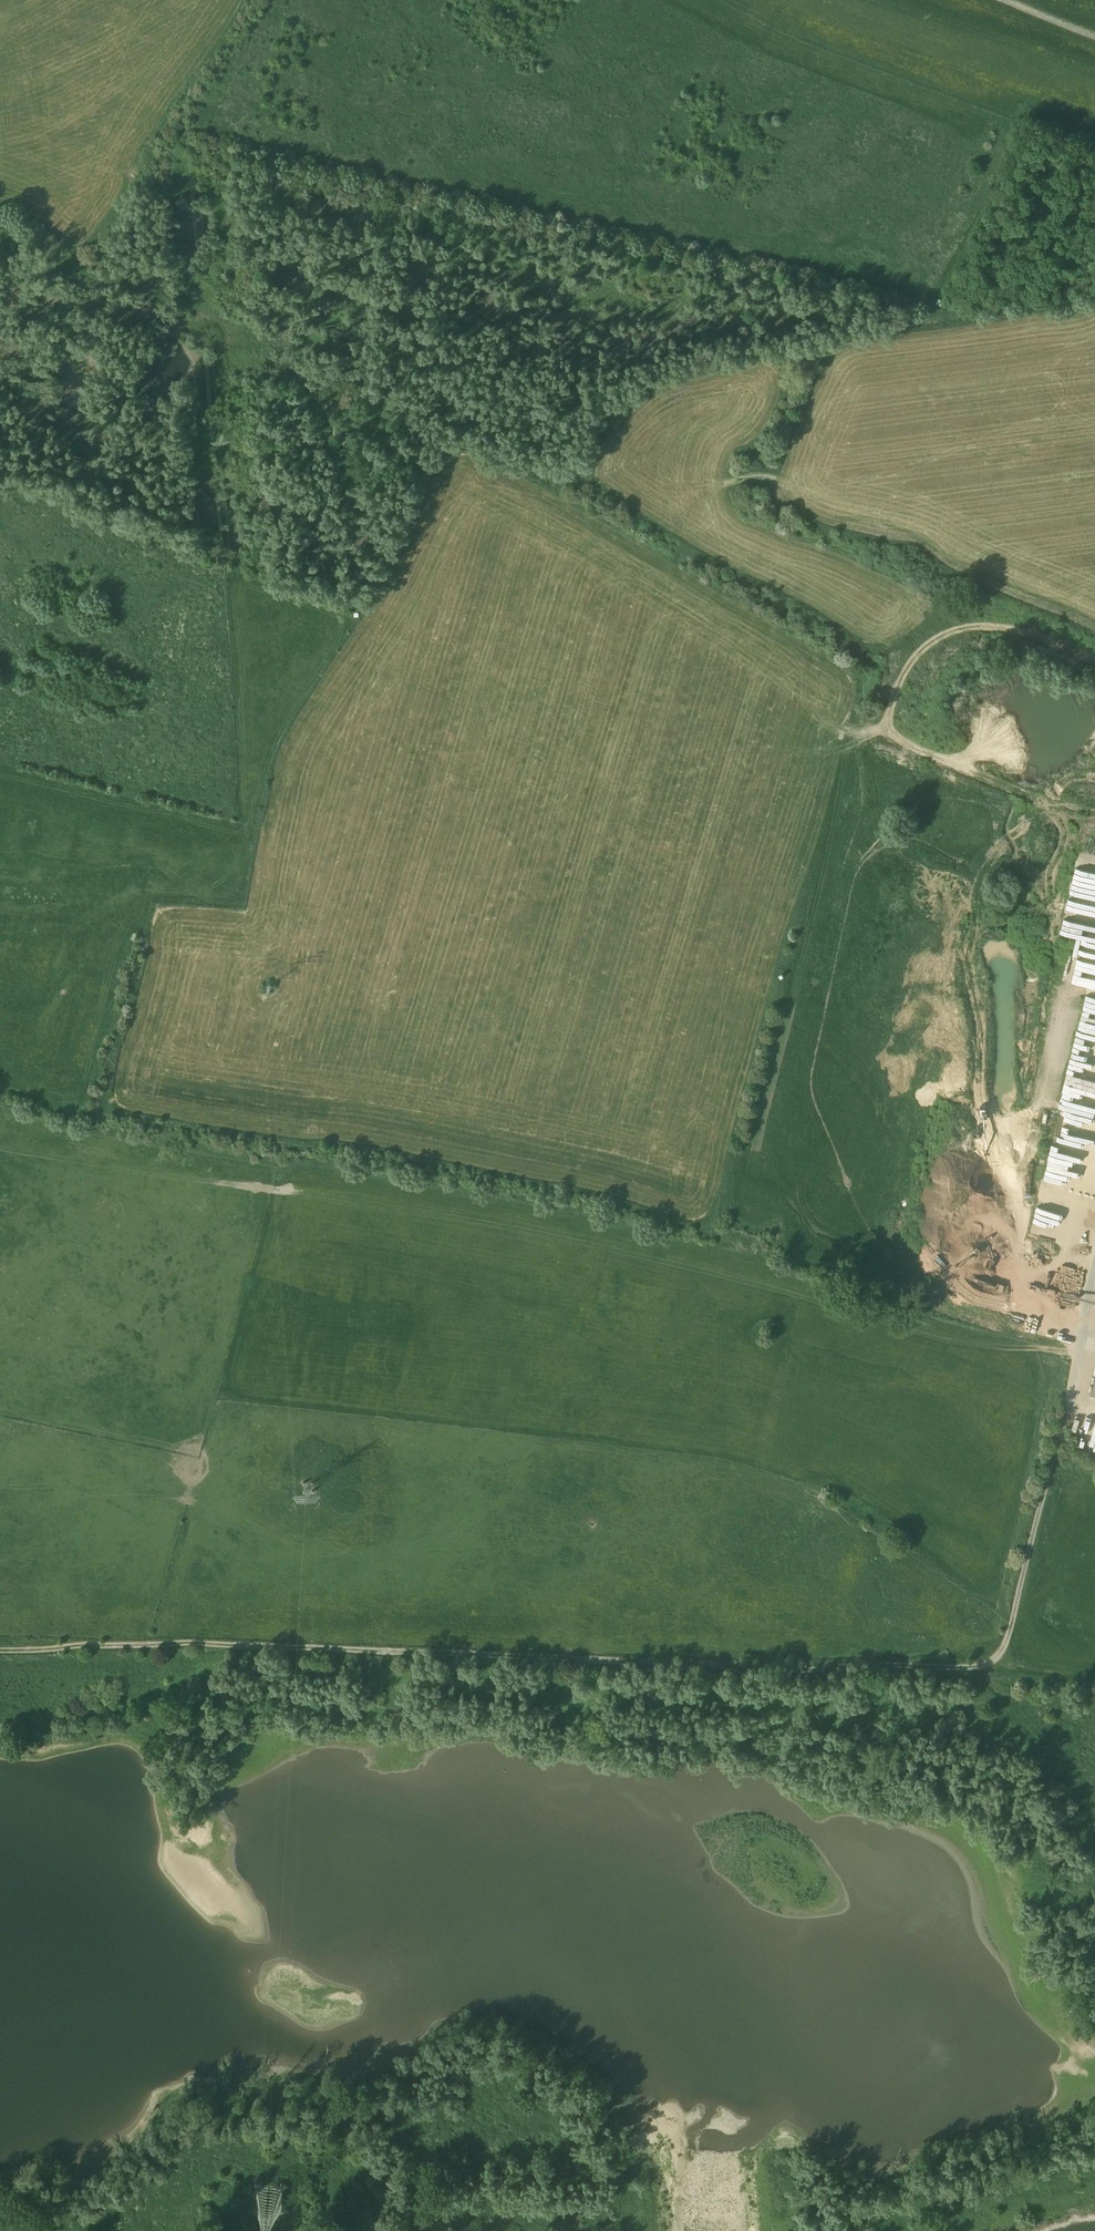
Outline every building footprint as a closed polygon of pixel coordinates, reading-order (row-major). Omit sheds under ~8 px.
[(1080,851),(1078,866),(1090,868),(1092,861),(1094,862),(1094,854),(1080,851)] [(1087,881),(1088,877),(1074,875),(1071,892),(1086,894),(1087,887),(1094,888),(1094,882),(1087,881)] [(1072,981),(1094,986),(1094,979),(1094,956),(1077,953),(1072,981)] [(979,1275),(978,1281),(1002,1289),(1004,1283),(979,1275)]
